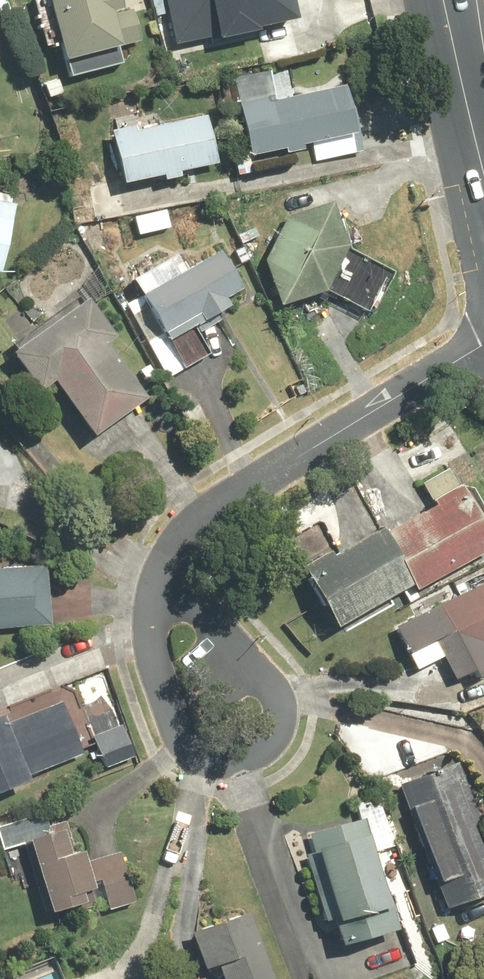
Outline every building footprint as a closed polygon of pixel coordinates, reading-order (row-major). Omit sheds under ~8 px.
[(55,64),(138,44),(129,11),(104,18),(103,15),(113,13),(110,0),(38,0),(55,64)] [(181,38),(291,15),(288,0),(173,0),(181,38)] [(346,87),(236,106),(244,158),(279,152),(280,156),(299,153),(298,147),(348,139),(351,156),(358,155),(346,87)] [(132,129),(105,134),(115,186),(155,178),(156,184),(175,180),(174,174),(214,166),(204,117),(133,131),(132,129)] [(329,204),(283,217),(259,263),(273,309),(320,295),(367,320),(391,274),(342,248),(329,204)] [(0,220),(0,265),(9,222),(0,220)] [(219,251),(132,298),(158,346),(225,309),(221,301),(240,291),(219,251)] [(108,341),(80,303),(3,357),(31,396),(45,386),(84,440),(138,401),(99,347),(108,341)] [(405,589),(409,594),(483,552),(483,546),(453,489),(424,504),(428,511),(377,538),(373,531),(324,558),(322,555),(292,571),(327,632),(405,589)] [(47,628),(43,567),(0,570),(0,631),(47,628)] [(390,630),(404,656),(429,644),(450,684),(466,675),(469,683),(483,675),(483,582),(390,630)] [(22,784),(20,780),(79,758),(58,703),(0,725),(0,792),(22,784)] [(396,786),(441,911),(483,896),(483,847),(454,765),(396,786)] [(326,923),(332,949),(391,934),(361,820),(304,835),(309,854),(301,856),(319,925),(326,923)] [(117,853),(80,863),(77,852),(71,854),(62,823),(45,828),(47,835),(20,843),(41,918),(64,912),(65,916),(102,906),(103,912),(131,904),(117,853)] [(213,978),(267,978),(247,915),(186,934),(198,972),(209,968),(213,978)]
